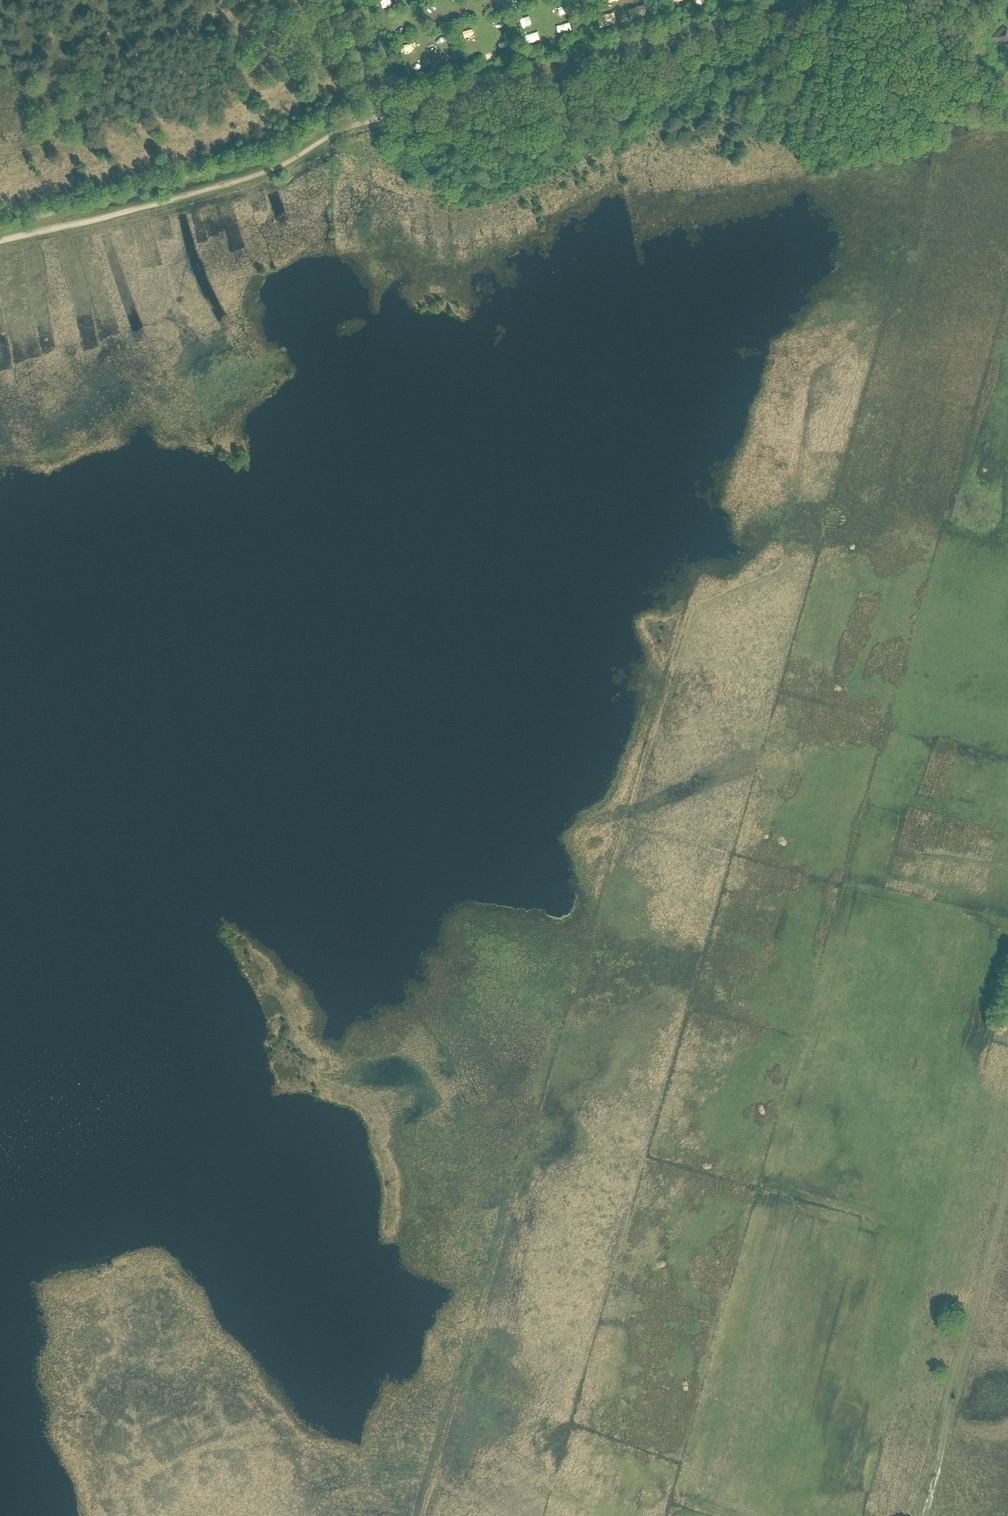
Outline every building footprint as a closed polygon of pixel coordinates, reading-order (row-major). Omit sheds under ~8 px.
[(1007,54),(1007,32),(1003,27),(992,38),(1007,54)]
